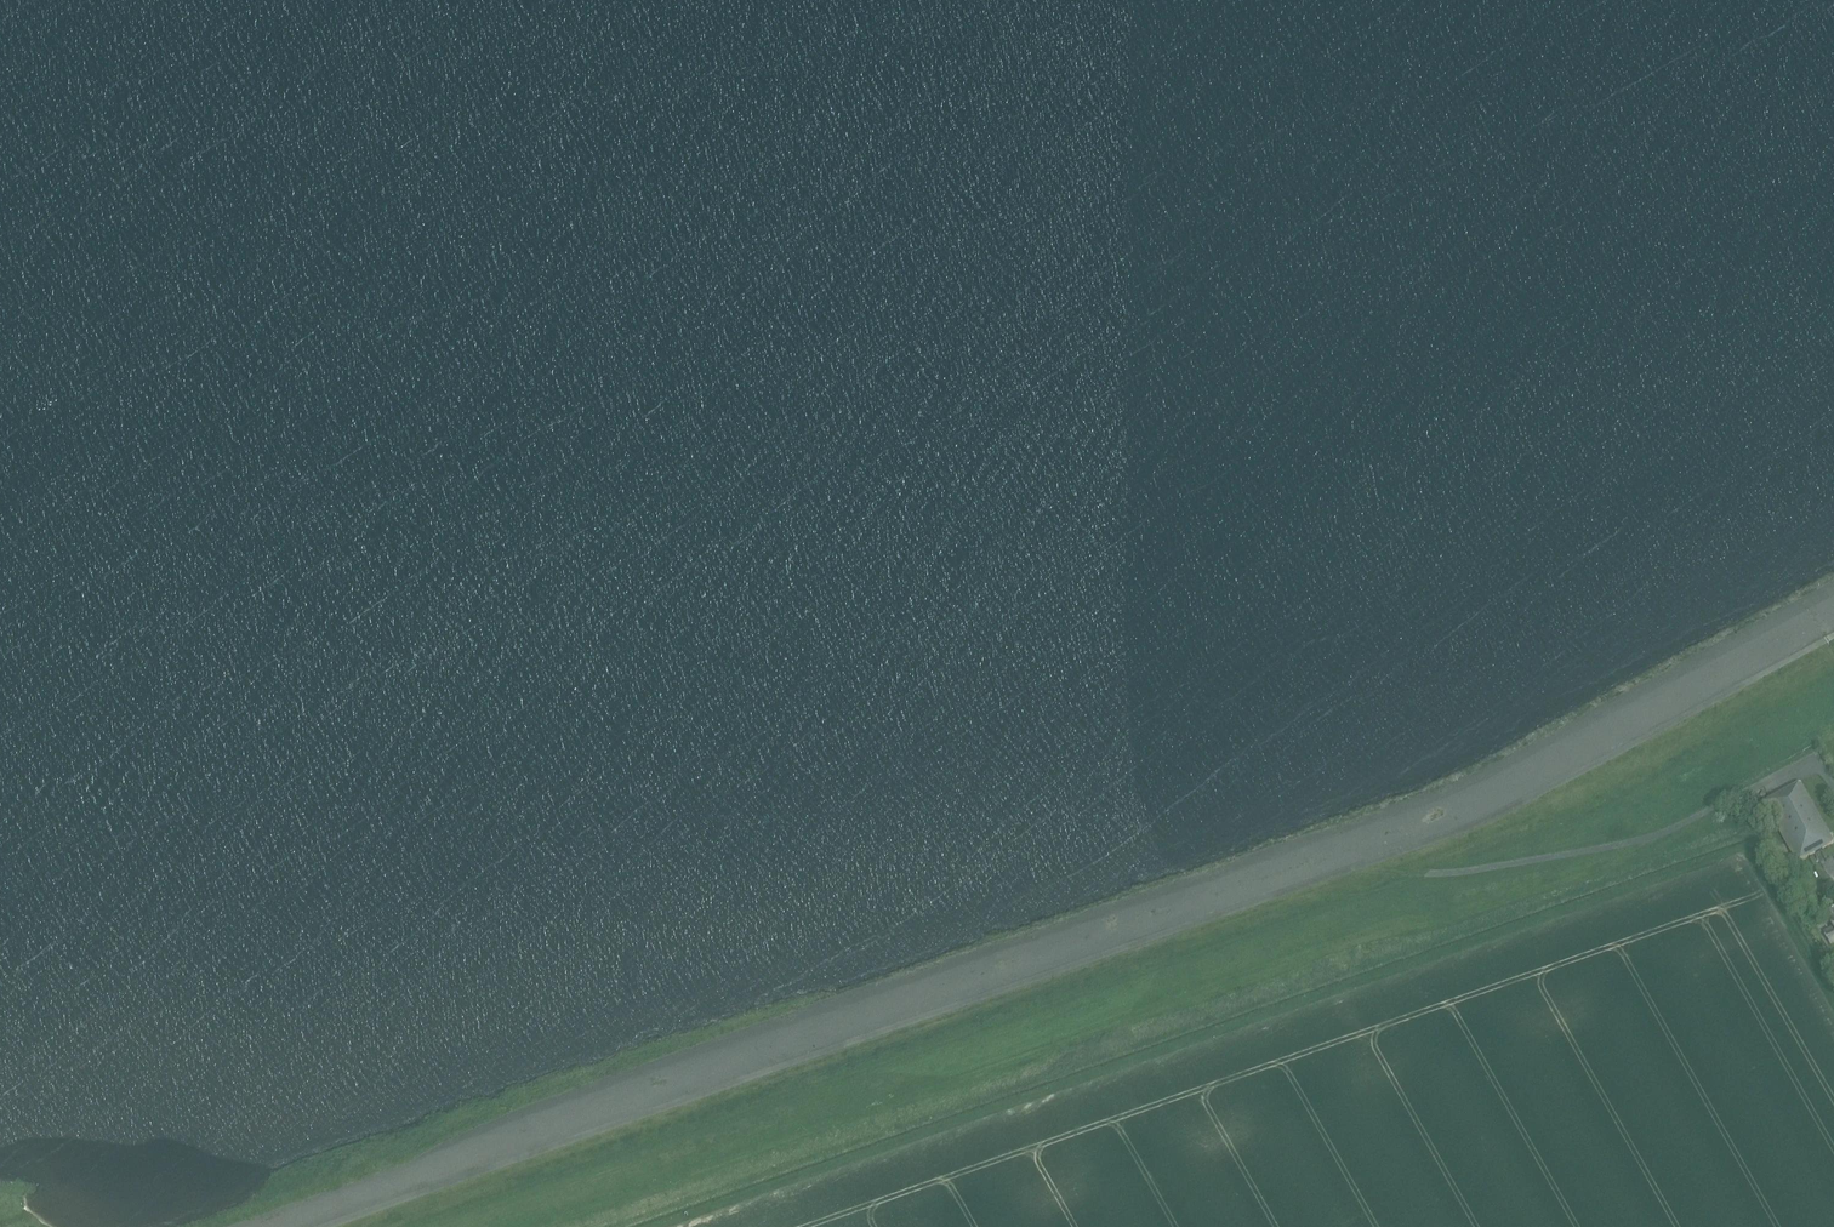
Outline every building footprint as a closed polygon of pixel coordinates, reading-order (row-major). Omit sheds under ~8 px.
[(1833,843),(1800,783),(1763,803),(1791,852),(1797,863),(1833,843)] [(1826,914),(1831,922),(1830,922),(1833,927),(1824,932),(1830,943),(1833,941),(1833,910),(1826,914)]
